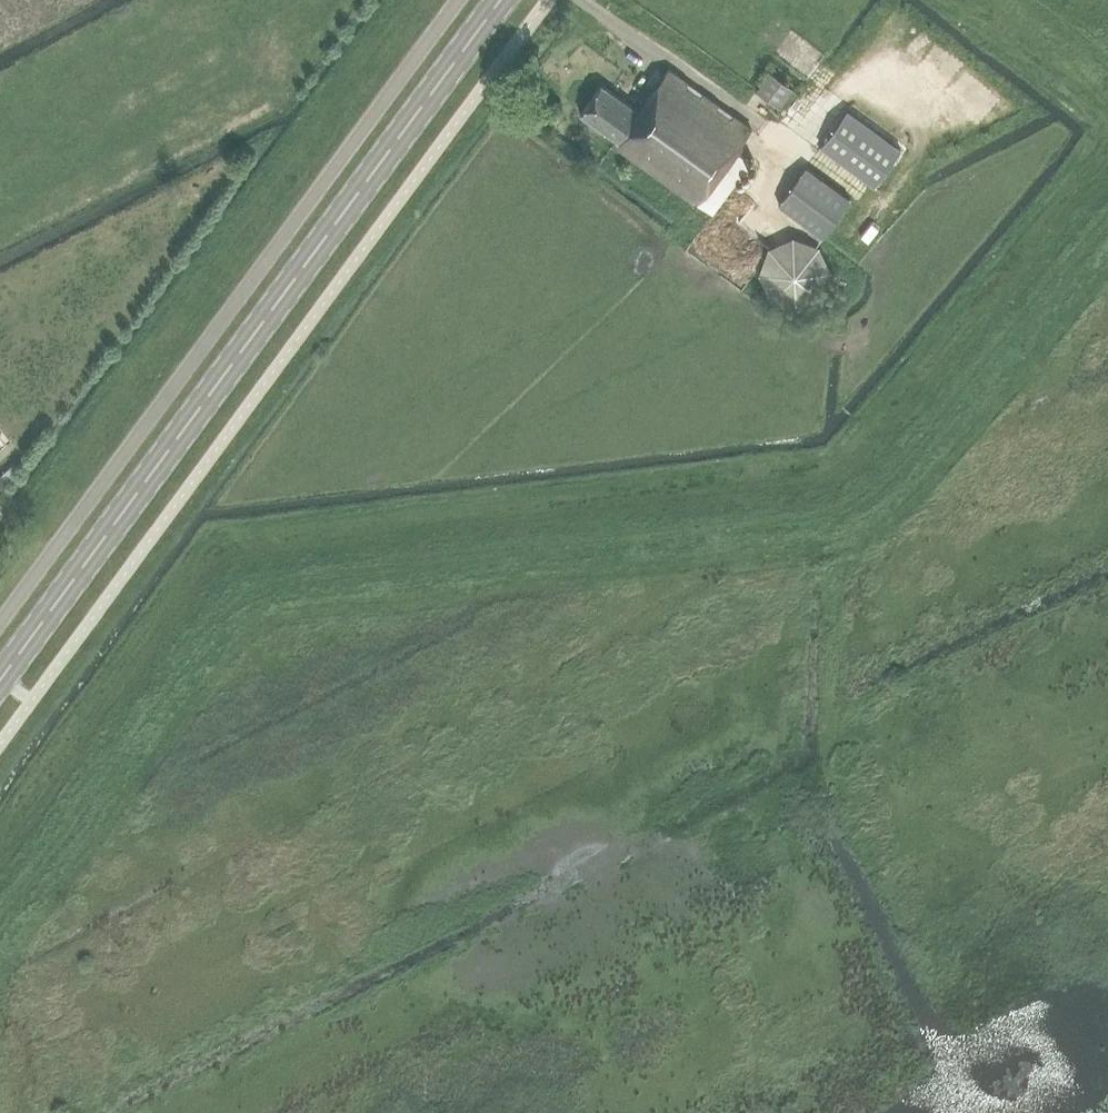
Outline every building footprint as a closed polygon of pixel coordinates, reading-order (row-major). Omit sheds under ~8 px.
[(696,202),(750,127),(668,68),(638,110),(601,84),(581,113),(617,139),(613,143),(696,202)] [(792,88),(769,71),(756,88),(779,105),(792,88)] [(874,186),(902,148),(848,109),(821,146),(874,186)] [(845,195),(806,166),(778,205),(816,234),(845,195)] [(764,275),(769,288),(780,298),(793,302),(806,300),(818,292),(825,280),(826,266),(821,253),(811,244),(797,240),(784,242),(772,250),(765,262),(764,275)]
